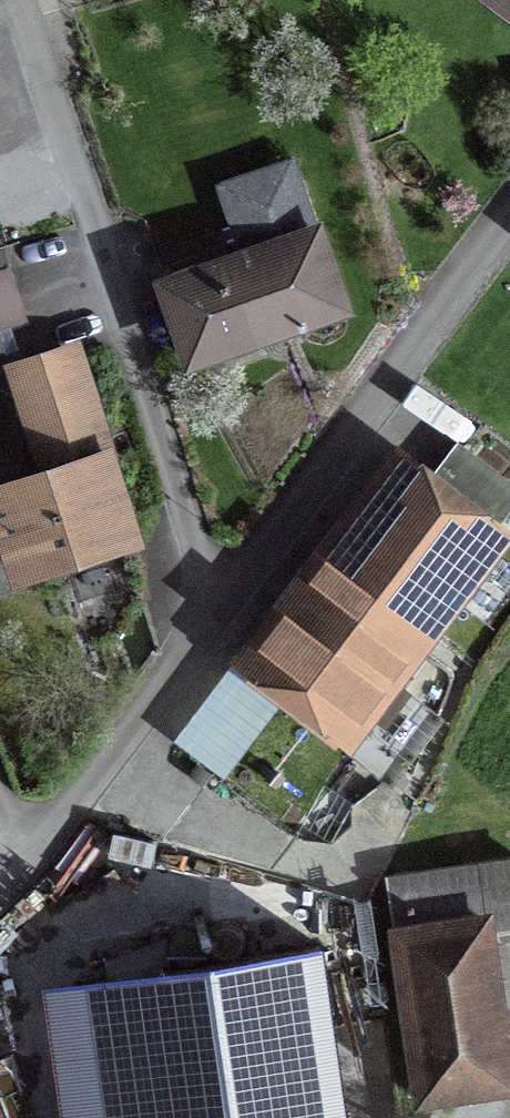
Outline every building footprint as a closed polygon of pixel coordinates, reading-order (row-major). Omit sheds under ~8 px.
[(509,12),(509,0),(494,0),(509,12)] [(283,169),(223,189),(245,254),(162,282),(187,353),(330,303),(283,169)] [(65,343),(9,362),(32,431),(88,412),(65,343)] [(0,480),(0,513),(20,572),(127,537),(97,448),(0,480)] [(399,449),(324,548),(421,621),(496,522),(399,449)] [(344,723),(421,621),(324,548),(247,650),(344,723)] [(389,882),(416,1095),(509,1083),(509,1080),(483,870),(389,882)] [(39,996),(56,1117),(328,1117),(305,959),(39,996)]
